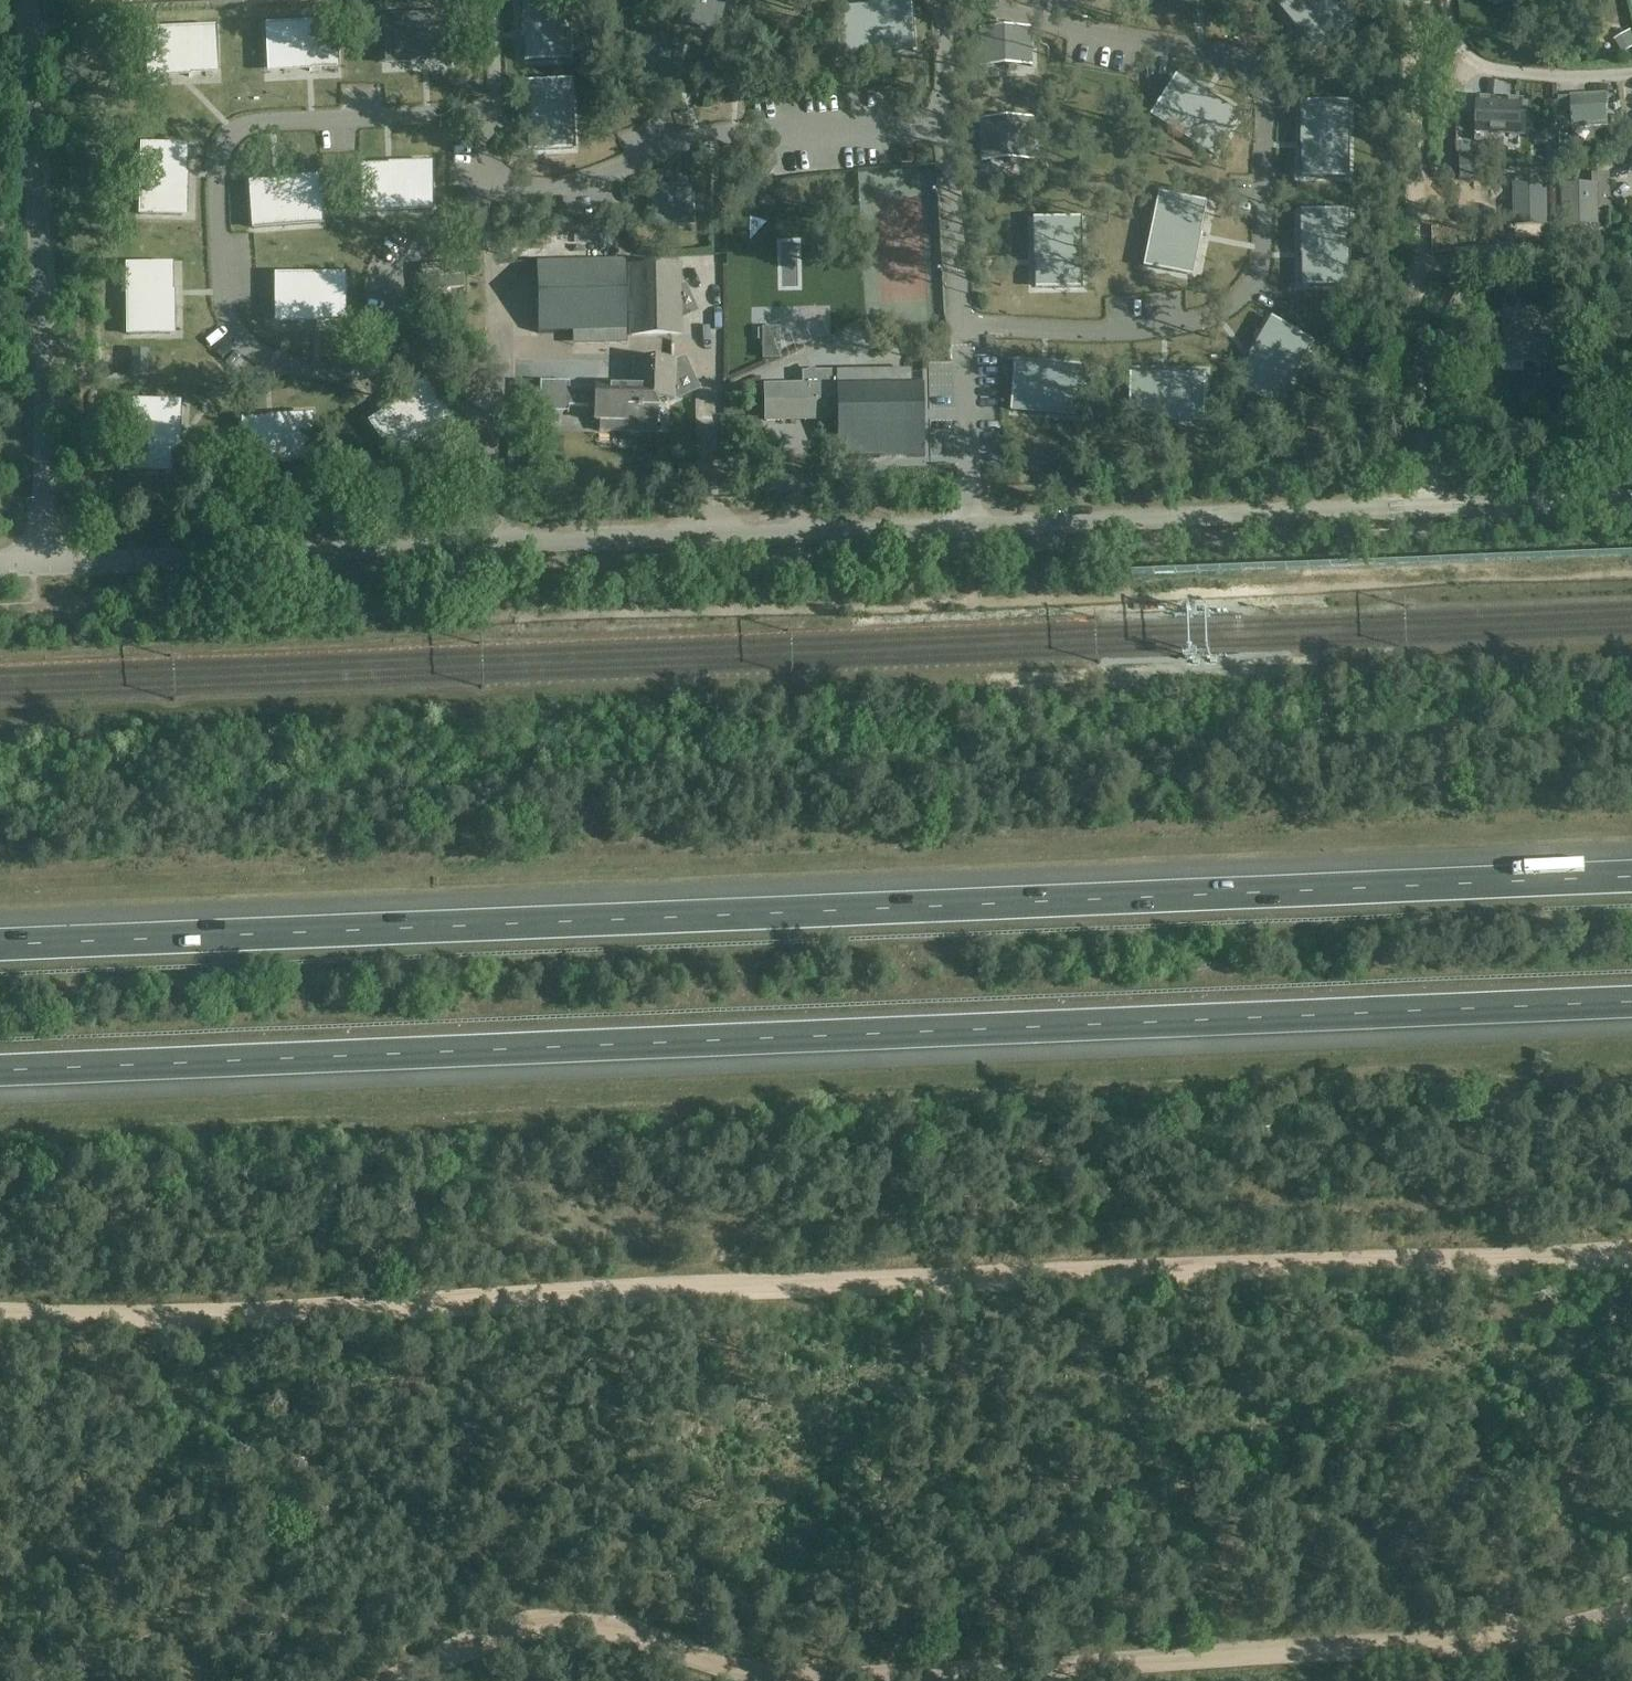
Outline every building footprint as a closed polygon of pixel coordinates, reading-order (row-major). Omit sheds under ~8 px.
[(529,61),(570,59),(567,0),(526,0),(529,61)] [(684,16),(722,24),(727,0),(688,0),(684,16)] [(1336,0),(1282,0),(1321,48),(1353,22),(1336,0)] [(910,8),(837,13),(840,55),(913,50),(910,8)] [(453,57),(451,15),(384,18),(386,60),(453,57)] [(268,68),(337,65),(335,23),(266,26),(268,68)] [(216,70),(215,28),(146,31),(148,73),(216,70)] [(1008,30),(1006,30),(1007,62),(1009,62),(1032,62),(1031,29),(1008,30)] [(1006,30),(981,30),(982,63),(1007,62),(1006,30)] [(1631,49),(1631,34),(1631,32),(1615,42),(1623,54),(1631,49)] [(647,38),(640,69),(677,78),(684,48),(647,38)] [(574,149),(570,81),(530,83),(533,151),(574,149)] [(1154,116),(1215,156),(1238,121),(1177,81),(1154,116)] [(1605,93),(1569,95),(1569,97),(1571,127),(1571,129),(1607,127),(1607,119),(1605,97),(1605,93)] [(1479,101),(1476,142),(1488,142),(1488,134),(1525,136),(1526,117),(1522,116),(1523,103),(1479,101)] [(1308,104),(1308,177),(1349,177),(1350,104),(1308,104)] [(1033,119),(1008,120),(1009,157),(1034,156),(1033,119)] [(1008,120),(983,121),(984,157),(1009,157),(1008,120)] [(142,146),(140,215),(182,216),(183,147),(142,146)] [(1484,158),(1461,159),(1462,175),(1485,175),(1484,158)] [(432,210),(430,168),(362,170),(363,212),(432,210)] [(1576,200),(1564,200),(1565,226),(1576,226),(1576,215),(1599,215),(1599,210),(1599,208),(1612,208),(1611,174),(1593,174),(1592,188),(1576,189),(1576,200)] [(1541,225),(1538,180),(1507,182),(1509,226),(1541,225)] [(1472,194),(1472,181),(1461,181),(1461,194),(1472,194)] [(250,187),(249,187),(253,229),(321,224),(318,182),(250,187)] [(1162,195),(1147,267),(1188,276),(1203,203),(1162,195)] [(1308,286),(1350,285),(1349,212),(1308,213),(1308,286)] [(1041,289),(1083,288),(1081,220),(1040,221),(1041,289)] [(541,262),(536,262),(536,265),(543,265),(544,326),(544,331),(537,331),(537,334),(573,333),(600,333),(627,332),(626,304),(625,260),(623,260),(609,261),(567,261),(541,262)] [(461,264),(421,268),(423,290),(463,287),(461,264)] [(679,265),(630,266),(631,336),(680,335),(680,319),(680,312),(682,311),(693,307),(683,286),(682,287),(680,288),(679,285),(679,265)] [(127,266),(128,335),(170,334),(169,266),(127,266)] [(276,276),(276,318),(344,317),(344,276),(276,276)] [(1509,343),(1509,353),(1520,354),(1519,362),(1524,362),(1553,362),(1553,349),(1586,349),(1586,330),(1554,331),(1554,322),(1533,321),(1533,313),(1510,312),(1509,341),(1509,343)] [(1276,407),(1313,343),(1277,322),(1240,385),(1276,407)] [(779,329),(764,330),(764,358),(779,358),(779,329)] [(147,352),(132,353),(133,378),(148,377),(147,352)] [(570,383),(539,382),(539,412),(569,413),(569,407),(596,407),(595,422),(599,422),(600,422),(657,424),(658,400),(667,400),(668,400),(669,402),(693,391),(697,389),(693,380),(684,361),(683,361),(682,361),(674,364),(674,363),(633,362),(633,383),(633,388),(596,387),(596,391),(569,390),(570,383)] [(1530,404),(1555,405),(1559,368),(1532,367),(1530,404)] [(1017,369),(1014,411),(1082,416),(1085,375),(1017,369)] [(804,384),(764,385),(765,422),(835,421),(836,460),(931,458),(930,387),(860,388),(860,374),(803,375),(804,384)] [(1132,379),(1132,421),(1205,422),(1206,380),(1132,379)] [(426,385),(371,425),(395,459),(451,419),(426,385)] [(176,403),(134,402),(133,471),(174,472),(176,403)] [(243,424),(245,466),(313,462),(311,420),(243,424)]
